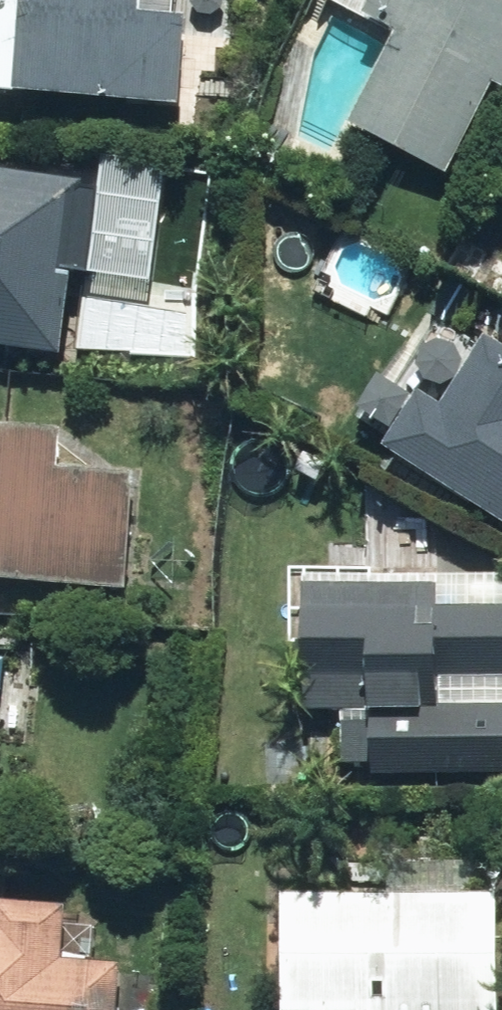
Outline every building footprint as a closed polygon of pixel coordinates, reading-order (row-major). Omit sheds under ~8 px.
[(181,109),(188,15),(144,12),(145,0),(0,0),(0,97),(181,109)] [(324,7),(391,40),(346,131),(452,183),(497,91),(501,94),(501,0),(327,0),(324,7)] [(89,184),(0,172),(0,352),(65,361),(89,184)] [(385,453),(501,524),(501,356),(485,345),(444,412),(419,397),(385,453)] [(130,589),(136,474),(60,470),(63,432),(0,429),(0,582),(130,589)] [(304,570),(298,721),(331,722),(329,772),(501,780),(501,579),(304,570)] [(286,899),(285,1009),(501,1009),(501,901),(286,899)] [(129,965),(66,960),(70,908),(0,902),(0,1009),(125,1009),(129,965)]
